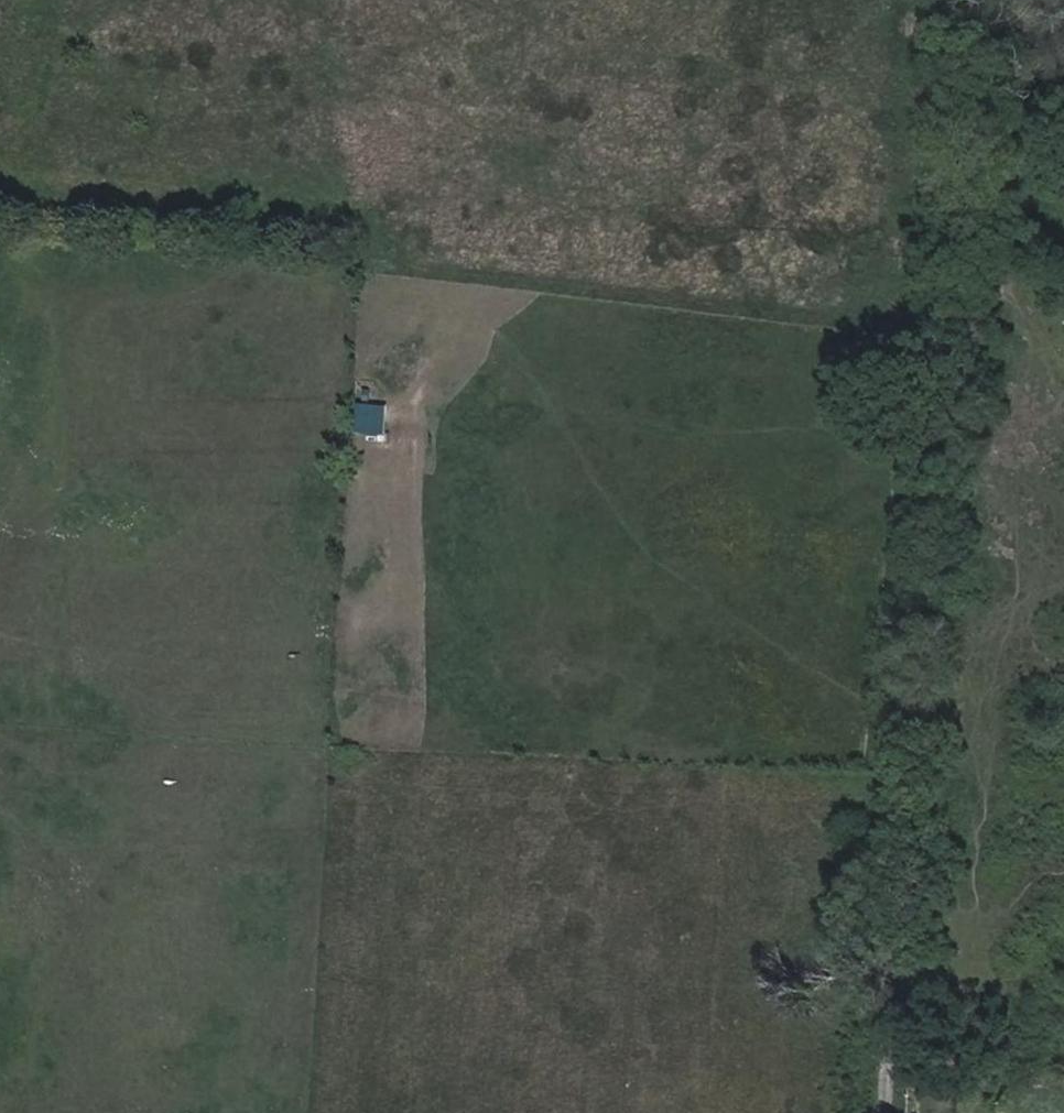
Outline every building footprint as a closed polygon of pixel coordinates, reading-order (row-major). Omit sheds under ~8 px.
[(388,433),(390,406),(361,404),(359,431),(388,433)]
